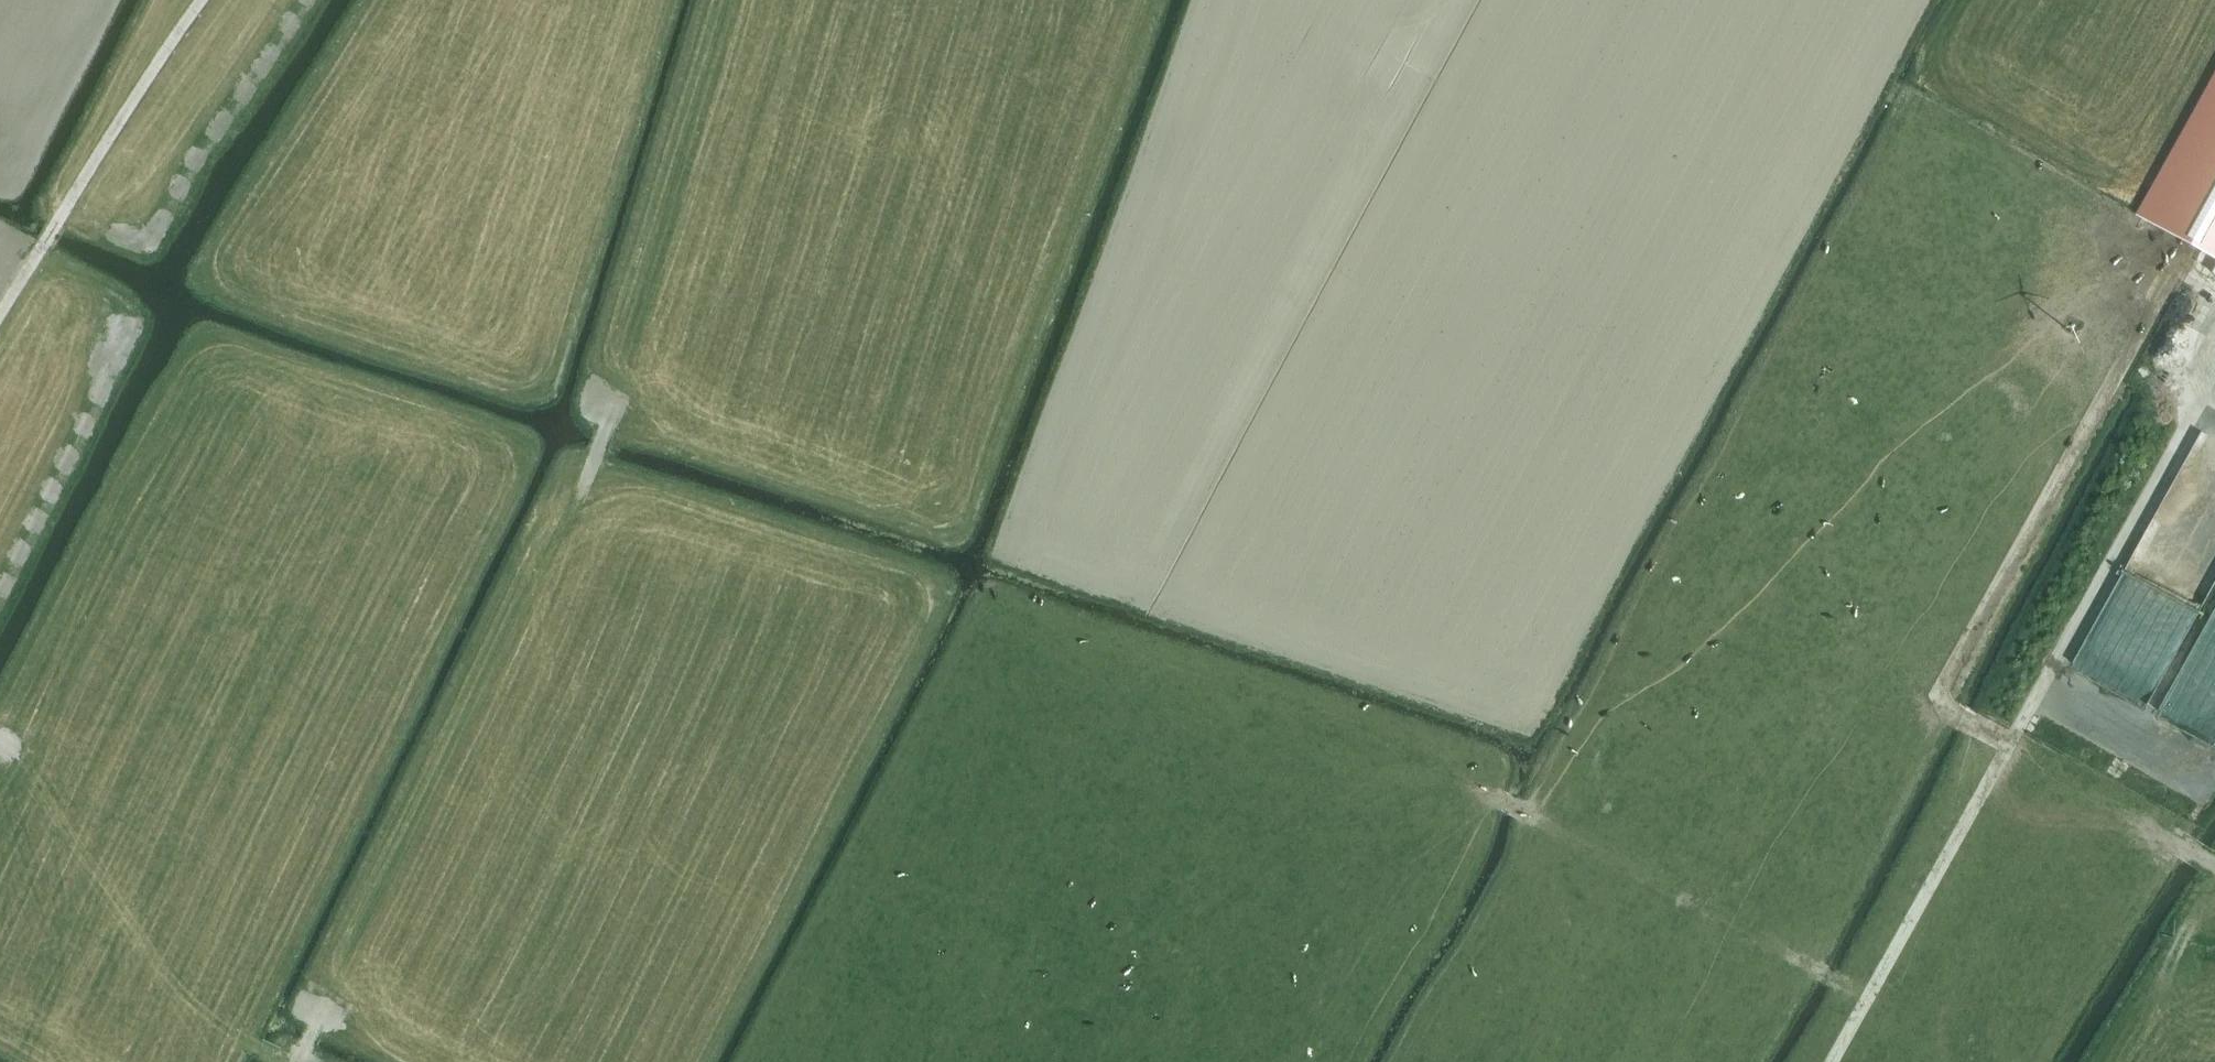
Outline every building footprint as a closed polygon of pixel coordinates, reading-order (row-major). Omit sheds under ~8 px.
[(2139,216),(2198,249),(2214,258),(2214,80),(2139,216)] [(2192,668),(2214,679),(2214,617),(2192,668)]
